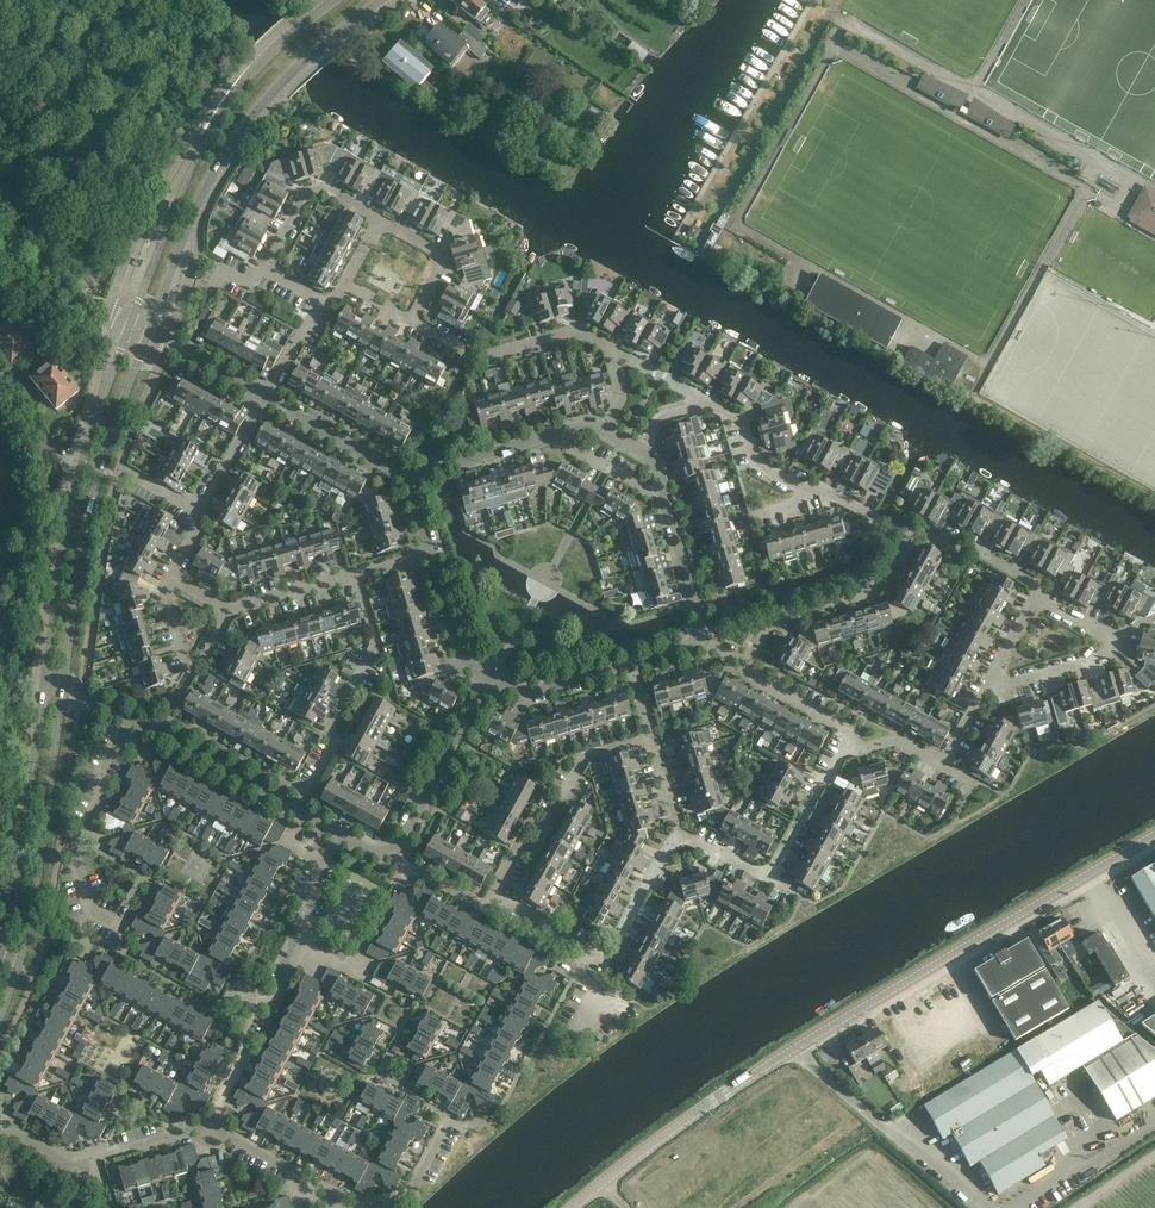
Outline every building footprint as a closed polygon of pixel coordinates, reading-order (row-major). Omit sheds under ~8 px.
[(452,2),(460,9),(458,12),(465,18),(467,15),(481,27),(483,24),(484,25),(485,26),(486,26),(487,26),(489,26),(490,26),(491,26),(492,25),(493,24),(493,23),(494,22),(494,21),(494,20),(493,19),(493,18),(492,17),(491,16),(490,16),(492,13),(478,1),(479,0),(453,0),(452,2)] [(489,1),(512,19),(517,12),(508,5),(512,0),(490,0),(489,1)] [(574,14),(580,5),(573,0),(566,0),(562,6),(574,14)] [(469,23),(462,31),(463,32),(479,44),(484,38),(480,34),(480,33),(469,23)] [(440,27),(427,41),(435,49),(433,52),(451,67),(467,49),(480,60),(488,51),(479,44),(463,32),(457,40),(453,36),(452,38),(440,27)] [(385,64),(398,75),(415,90),(432,71),(402,45),(385,64)] [(925,79),(920,88),(957,109),(963,99),(925,79)] [(974,106),(969,116),(980,122),(1006,136),(1012,126),(974,106)] [(584,115),(572,107),(567,114),(580,122),(584,115)] [(332,146),(304,154),(311,178),(325,174),(323,166),(331,164),(337,167),(345,153),(344,152),(344,151),(350,141),(348,140),(346,141),(343,143),(340,144),(343,145),(340,150),(332,146)] [(337,167),(336,169),(341,173),(337,180),(350,188),(362,166),(364,163),(345,153),(337,167)] [(273,163),(266,174),(284,183),(286,179),(293,177),(295,182),(311,178),(304,154),(289,158),(273,163)] [(362,166),(350,188),(363,195),(367,187),(373,190),(382,173),(364,163),(362,166)] [(245,167),(238,181),(247,185),(254,171),(245,167)] [(382,173),(373,190),(379,193),(374,201),(387,208),(400,186),(401,183),(400,183),(382,173)] [(266,174),(256,193),(282,207),(289,194),(284,191),(287,186),(284,184),(284,183),(266,174)] [(400,186),(387,208),(400,216),(405,208),(411,211),(420,194),(401,183),(400,186)] [(1131,220),(1129,223),(1154,237),(1154,196),(1147,192),(1131,220)] [(256,193),(246,211),(268,224),(271,218),(274,220),(282,207),(256,193)] [(420,194),(411,211),(416,214),(412,222),(425,229),(437,207),(436,206),(438,204),(420,194)] [(231,205),(227,211),(231,214),(236,212),(238,208),(237,208),(231,205)] [(437,207),(425,229),(438,236),(444,226),(450,230),(458,214),(452,210),(449,214),(437,207)] [(343,210),(337,222),(360,235),(363,230),(360,228),(364,221),(343,210)] [(246,211),(235,230),(261,245),(268,231),(265,229),(268,224),(246,211)] [(716,226),(713,224),(709,231),(712,233),(706,244),(700,255),(706,258),(717,238),(718,239),(730,217),(723,213),(716,226)] [(458,214),(450,230),(455,233),(457,241),(450,243),(454,257),(483,249),(479,237),(476,235),(474,236),(470,220),(458,214)] [(337,222),(331,233),(351,244),(354,238),(357,240),(360,235),(337,222)] [(222,239),(218,247),(228,253),(228,252),(245,261),(245,260),(247,261),(250,256),(253,258),(261,245),(235,230),(233,229),(226,242),(222,239)] [(314,239),(348,257),(350,252),(348,251),(351,244),(331,233),(330,233),(325,231),(321,238),(316,236),(314,239)] [(313,253),(320,256),(339,267),(342,261),(345,262),(348,257),(314,239),(312,243),(317,246),(313,253)] [(483,249),(454,257),(458,272),(466,270),(468,278),(465,283),(481,292),(487,280),(492,279),(483,249)] [(303,258),(302,261),(335,280),(338,275),(335,273),(339,267),(320,256),(313,253),(308,261),(303,258)] [(302,261),(300,265),(306,269),(302,277),(326,290),(330,283),(332,285),(335,280),(302,261)] [(902,320),(820,275),(804,304),(886,350),(902,320)] [(582,276),(581,294),(587,294),(589,277),(582,276)] [(452,284),(444,296),(470,311),(481,292),(465,283),(463,282),(460,288),(452,284)] [(568,285),(547,291),(556,319),(570,315),(567,307),(574,305),(568,285)] [(499,293),(493,289),(489,296),(496,300),(499,293)] [(587,304),(585,308),(591,312),(587,319),(600,326),(614,301),(593,289),(585,302),(587,304)] [(547,291),(534,295),(526,297),(532,317),(539,315),(541,324),(556,319),(547,291)] [(444,296),(437,309),(442,312),(439,318),(462,331),(465,324),(463,323),(470,311),(444,296)] [(3,321),(12,313),(0,299),(0,317),(3,321)] [(512,299),(505,310),(516,316),(522,305),(512,299)] [(633,311),(614,301),(600,326),(613,334),(617,326),(623,329),(633,311)] [(334,330),(346,337),(356,318),(350,315),(354,307),(349,304),(334,330)] [(652,321),(633,311),(623,329),(629,332),(624,340),(637,347),(652,321)] [(356,318),(346,337),(357,343),(372,317),(367,314),(362,321),(356,318)] [(207,323),(203,331),(207,333),(209,334),(207,338),(207,339),(218,345),(229,325),(218,319),(217,320),(211,317),(207,323)] [(372,317),(357,343),(368,349),(379,330),(372,327),(377,319),(372,317)] [(25,354),(34,347),(11,319),(0,328),(0,351),(11,365),(25,354),(28,358),(25,354)] [(652,321),(637,347),(650,354),(655,346),(661,350),(671,332),(664,328),(652,321)] [(229,325),(218,345),(229,351),(241,332),(242,332),(246,326),(242,324),(239,330),(229,325)] [(385,334),(379,330),(368,349),(365,355),(376,361),(380,356),(394,329),(389,326),(385,334)] [(399,332),(394,329),(380,356),(391,362),(401,343),(395,339),(399,332)] [(252,338),(242,332),(241,332),(229,351),(241,358),(252,338)] [(261,343),(252,338),(241,358),(252,364),(263,344),(264,345),(267,340),(268,339),(264,337),(261,343)] [(401,343),(391,362),(402,368),(417,341),(412,339),(407,346),(401,343)] [(264,345),(263,344),(252,364),(264,371),(266,366),(272,369),(284,349),(267,340),(264,345)] [(417,341),(402,368),(413,374),(424,355),(417,352),(422,344),(417,341)] [(682,372),(695,379),(710,353),(691,343),(681,361),(686,364),(682,372)] [(912,347),(904,360),(902,364),(949,390),(967,358),(943,344),(935,360),(912,347)] [(424,355),(413,374),(424,380),(439,354),(434,351),(430,359),(424,355)] [(710,353),(695,379),(708,387),(713,379),(719,382),(729,364),(710,353)] [(439,354),(424,380),(436,387),(447,368),(440,364),(444,357),(439,354)] [(56,410),(68,400),(79,391),(54,361),(31,379),(56,410)] [(729,364),(719,382),(724,385),(720,393),(733,400),(747,374),(729,364)] [(294,391),(299,394),(311,372),(299,366),(289,385),(296,388),(294,391)] [(493,370),(486,372),(487,378),(495,376),(493,370)] [(311,372),(299,394),(304,397),(306,394),(312,397),(322,378),(321,378),(311,372)] [(322,378),(312,397),(318,401),(317,404),(322,406),(334,385),(333,384),(339,374),(335,372),(331,379),(323,375),(321,378),(322,378)] [(575,373),(562,377),(564,384),(573,413),(578,412),(576,403),(583,401),(577,381),(575,373)] [(602,374),(589,377),(597,406),(603,405),(601,396),(608,394),(602,374)] [(747,374),(733,400),(746,407),(750,400),(756,403),(757,401),(764,405),(768,403),(772,397),(763,392),(766,385),(747,374)] [(589,377),(577,381),(583,401),(589,399),(592,408),(597,406),(589,377)] [(553,410),(559,408),(553,388),(550,380),(537,384),(543,404),(550,402),(553,410)] [(172,401),(182,407),(183,407),(194,388),(182,382),(180,385),(174,382),(166,396),(172,400),(172,401)] [(345,391),(335,410),(341,413),(339,416),(344,419),(362,387),(357,384),(355,390),(347,386),(345,391)] [(537,384),(525,387),(533,416),(538,414),(536,406),(543,404),(537,384)] [(564,384),(553,388),(559,408),(565,407),(567,415),(573,413),(564,384)] [(334,385),(322,406),(327,409),(328,406),(335,410),(345,391),(334,385)] [(362,387),(344,419),(349,421),(351,419),(357,422),(368,403),(370,400),(369,399),(369,398),(362,394),(365,388),(362,387)] [(525,387),(512,391),(518,411),(525,409),(528,418),(533,416),(525,387)] [(182,407),(179,413),(182,415),(186,409),(195,414),(205,394),(194,388),(183,407),(182,407)] [(416,394),(409,390),(406,396),(412,400),(416,394)] [(512,391),(500,394),(508,423),(514,422),(511,413),(518,411),(512,391)] [(217,401),(205,394),(195,414),(204,419),(198,431),(201,433),(207,421),(206,420),(217,401)] [(500,394),(488,398),(493,418),(500,416),(503,425),(508,423),(500,394)] [(767,417),(759,419),(763,434),(791,426),(790,424),(791,423),(790,420),(793,414),(789,401),(786,399),(778,401),(777,400),(772,397),(768,403),(764,405),(767,417)] [(475,403),(463,406),(467,421),(468,421),(469,425),(481,422),(483,430),(489,429),(487,420),(493,418),(488,398),(475,402),(475,403)] [(217,401),(206,420),(207,421),(217,427),(228,407),(217,401)] [(368,403),(357,422),(364,426),(362,429),(367,431),(379,410),(368,403)] [(228,407),(217,427),(229,433),(230,432),(236,435),(244,421),(237,417),(240,413),(228,407)] [(379,410),(367,431),(372,434),(374,431),(380,435),(390,416),(379,410)] [(390,416),(380,435),(386,438),(385,441),(390,444),(402,422),(390,416)] [(667,445),(696,436),(702,434),(697,417),(691,419),(692,423),(671,429),(673,437),(665,439),(667,445)] [(402,422),(390,444),(395,447),(396,444),(403,448),(415,425),(405,420),(403,419),(402,422)] [(255,444),(266,450),(277,431),(270,428),(272,425),(266,422),(255,444)] [(873,425),(862,427),(864,436),(875,434),(873,425)] [(791,426),(763,434),(767,448),(775,446),(777,452),(797,447),(791,426)] [(812,429),(797,457),(803,460),(804,458),(817,465),(831,439),(812,429)] [(277,431),(266,450),(278,457),(290,435),(285,432),(283,435),(277,431)] [(290,435),(278,457),(289,463),(299,444),(293,440),(295,438),(290,435)] [(696,436),(667,445),(668,450),(677,448),(679,455),(699,449),(696,436)] [(179,439),(172,451),(192,462),(198,450),(179,439)] [(830,442),(817,465),(830,472),(834,464),(840,467),(850,449),(843,446),(842,449),(830,442)] [(299,444),(289,463),(300,469),(312,447),(307,444),(306,447),(299,444)] [(312,447),(300,469),(298,473),(294,481),(295,481),(298,475),(309,481),(312,475),(322,456),(316,453),(317,450),(312,447)] [(672,464),(674,469),(703,461),(699,449),(679,455),(681,461),(672,464)] [(869,460),(850,449),(840,467),(846,470),(841,478),(854,485),(869,460)] [(165,464),(166,462),(186,473),(192,462),(172,451),(167,460),(161,457),(159,460),(165,464)] [(322,456),(312,475),(323,481),(335,460),(330,457),(328,460),(322,456)] [(320,486),(316,493),(320,495),(323,490),(331,494),(331,492),(344,469),(338,465),(340,462),(335,460),(323,481),(320,486)] [(869,460),(854,485),(867,493),(870,487),(885,495),(887,492),(886,491),(896,475),(869,460)] [(703,461),(674,469),(675,475),(684,472),(686,479),(706,473),(703,461)] [(186,473),(166,462),(165,464),(159,474),(161,474),(157,481),(172,489),(175,483),(179,485),(186,473)] [(554,464),(540,468),(545,484),(551,482),(552,483),(564,490),(575,470),(563,464),(561,468),(554,464)] [(532,466),(519,470),(525,491),(538,487),(538,486),(545,484),(540,468),(533,470),(532,466)] [(351,472),(344,469),(331,492),(338,496),(334,503),(338,505),(339,505),(343,498),(345,494),(357,472),(352,469),(351,472)] [(919,471),(914,469),(911,475),(916,478),(919,471)] [(507,478),(500,480),(507,504),(527,498),(525,491),(519,470),(506,473),(507,478)] [(575,470),(564,490),(575,496),(576,495),(585,500),(592,504),(600,489),(584,481),(586,477),(575,470)] [(706,473),(686,479),(687,485),(696,482),(698,489),(718,483),(715,471),(706,473)] [(290,479),(294,481),(298,473),(296,472),(294,473),(290,479)] [(362,475),(357,472),(345,494),(358,500),(365,485),(367,481),(361,478),(362,475)] [(979,475),(973,472),(969,480),(974,483),(979,475)] [(231,477),(229,482),(255,497),(261,485),(243,475),(239,482),(231,477)] [(492,477),(479,481),(487,508),(487,509),(507,504),(500,480),(493,482),(492,477)] [(460,491),(467,514),(487,508),(479,481),(466,485),(467,489),(460,491)] [(255,497),(229,482),(226,487),(233,491),(230,498),(249,508),(255,497)] [(911,511),(924,519),(939,493),(919,482),(909,500),(915,503),(911,511)] [(965,485),(959,482),(955,488),(962,491),(965,485)] [(691,499),(693,504),(722,496),(718,483),(698,489),(700,496),(691,499)] [(378,492),(365,485),(358,500),(363,503),(367,517),(396,508),(394,503),(386,505),(384,497),(380,499),(378,492)] [(600,489),(592,504),(601,509),(600,510),(612,517),(623,497),(611,490),(609,494),(600,489)] [(951,500),(939,493),(924,519),(937,526),(942,518),(947,521),(953,511),(963,493),(962,494),(959,492),(957,495),(955,494),(951,500)] [(981,503),(963,493),(953,511),(958,514),(954,522),(967,529),(981,503)] [(722,496),(693,504),(695,510),(703,507),(705,514),(726,508),(722,496)] [(623,497),(612,517),(624,523),(625,523),(627,530),(643,525),(639,511),(633,507),(635,503),(623,497)] [(219,500),(216,505),(242,519),(246,521),(247,519),(244,517),(249,508),(230,498),(226,504),(219,500)] [(981,503),(967,529),(980,537),(985,528),(990,531),(1000,514),(981,503)] [(242,519),(216,505),(213,510),(221,514),(217,521),(236,531),(242,519)] [(309,505),(304,513),(306,514),(312,512),(315,508),(309,505)] [(145,506),(139,517),(166,532),(170,526),(177,530),(180,524),(154,510),(153,510),(145,506)] [(396,508),(367,517),(371,529),(391,523),(389,516),(398,514),(396,508)] [(699,524),(700,529),(729,521),(726,508),(705,514),(707,521),(699,524)] [(299,516),(290,511),(288,509),(290,518),(299,516)] [(830,513),(825,514),(833,543),(846,539),(845,536),(850,534),(858,520),(846,514),(843,520),(841,521),(840,519),(832,521),(830,513)] [(822,524),(815,526),(821,547),(833,543),(825,514),(819,516),(822,524)] [(1000,514),(990,531),(996,535),(992,542),(1005,550),(1019,524),(1000,514)] [(139,517),(133,528),(141,533),(168,547),(170,542),(163,538),(166,532),(139,517)] [(572,523),(565,519),(562,525),(569,529),(572,523)] [(800,521),(808,550),(821,547),(815,526),(808,528),(805,520),(800,521)] [(729,521),(700,529),(702,535),(710,532),(712,539),(733,533),(729,521)] [(797,531),(790,533),(796,554),(808,550),(800,521),(794,523),(797,531)] [(391,523),(371,529),(374,541),(403,533),(402,527),(393,530),(391,523)] [(1019,524),(1005,550),(1018,557),(1022,549),(1028,552),(1038,535),(1019,524)] [(629,537),(628,537),(632,550),(654,544),(650,531),(645,532),(643,525),(627,530),(629,537)] [(780,527),(775,528),(783,557),(782,558),(783,563),(796,560),(795,554),(796,554),(790,533),(783,535),(780,527)] [(783,557),(775,528),(770,530),(772,538),(764,540),(770,561),(783,557)] [(335,529),(322,533),(330,562),(336,560),(333,552),(341,550),(335,529)] [(501,533),(501,531),(494,533),(496,539),(516,534),(515,530),(501,533)] [(706,548),(707,554),(736,545),(741,544),(737,532),(733,533),(712,539),(714,546),(706,548)] [(141,533),(135,544),(154,554),(157,548),(165,552),(168,547),(141,533)] [(322,533),(309,536),(315,557),(322,555),(325,563),(330,562),(322,533)] [(403,533),(374,541),(374,542),(371,546),(372,551),(377,553),(378,554),(398,548),(396,541),(405,538),(403,533)] [(1038,535),(1028,552),(1034,555),(1029,563),(1042,570),(1056,545),(1038,535)] [(309,536),(297,540),(305,569),(311,567),(309,559),(315,557),(309,536)] [(599,545),(595,539),(589,543),(593,549),(599,545)] [(297,540),(285,543),(291,564),(297,562),(300,570),(305,569),(297,540)] [(291,564),(285,543),(273,547),(281,576),(286,574),(284,566),(291,564)] [(1080,546),(1075,543),(1072,549),(1077,552),(1080,546)] [(135,544),(129,555),(155,570),(158,565),(151,561),(154,554),(135,544)] [(632,550),(627,551),(633,571),(655,565),(653,558),(657,557),(654,544),(632,550)] [(923,551),(920,557),(938,568),(945,556),(923,544),(920,550),(923,551)] [(736,545),(707,554),(709,559),(717,557),(719,564),(740,558),(736,545)] [(1056,545),(1042,570),(1055,578),(1060,570),(1065,573),(1070,565),(1075,555),(1056,545)] [(204,547),(194,566),(201,569),(197,577),(202,580),(216,553),(204,547)] [(273,547),(260,550),(266,571),(273,569),(275,577),(281,576),(273,547)] [(260,550),(248,554),(256,583),(262,581),(259,573),(266,571),(260,550)] [(228,560),(216,553),(202,580),(207,582),(211,575),(218,578),(220,574),(226,578),(239,574),(235,558),(228,560)] [(235,558),(239,574),(241,579),(248,576),(251,585),(256,583),(248,554),(235,558)] [(122,567),(126,569),(141,577),(145,571),(153,575),(155,570),(129,555),(122,567)] [(913,562),(910,567),(932,579),(935,581),(943,585),(944,581),(939,579),(939,569),(938,569),(938,568),(920,557),(916,563),(913,562)] [(721,571),(713,573),(714,578),(743,570),(740,558),(719,564),(721,571)] [(655,565),(633,571),(639,591),(640,591),(665,584),(661,571),(657,572),(655,565)] [(1070,565),(1065,573),(1060,583),(1066,586),(1061,594),(1074,601),(1086,579),(1074,573),(1076,569),(1070,565)] [(910,574),(907,580),(926,590),(932,579),(910,567),(907,572),(910,574)] [(140,591),(138,584),(141,577),(126,569),(119,582),(121,588),(117,590),(117,592),(115,593),(114,595),(113,597),(114,600),(115,601),(117,602),(120,601),(121,603),(150,594),(148,589),(140,591)] [(743,570),(714,578),(716,584),(724,582),(726,589),(747,583),(744,572),(749,571),(748,569),(743,570)] [(385,580),(389,593),(418,585),(417,579),(409,582),(406,574),(385,580)] [(995,574),(989,586),(1015,600),(1018,596),(1010,591),(1014,585),(995,574)] [(1112,576),(1107,574),(1104,579),(1109,582),(1112,576)] [(1088,575),(1086,579),(1074,601),(1087,608),(1091,601),(1097,604),(1107,586),(1088,575)] [(1107,586),(1097,604),(1103,594),(1108,597),(1104,605),(1117,612),(1131,586),(1130,586),(1128,589),(1117,583),(1119,579),(1113,576),(1112,576),(1109,582),(1107,586)] [(901,584),(898,590),(920,602),(926,590),(907,580),(903,586),(901,584)] [(943,585),(935,581),(934,583),(934,585),(940,589),(943,585)] [(610,590),(608,582),(602,583),(605,592),(610,590)] [(665,584),(640,591),(644,601),(641,602),(644,612),(650,610),(667,605),(665,598),(669,596),(665,584)] [(387,598),(388,603),(392,604),(393,605),(413,599),(411,593),(420,590),(418,585),(389,593),(390,595),(387,598)] [(1015,600),(989,586),(983,597),(1002,608),(1005,601),(1013,605),(1015,600)] [(1117,612),(1130,619),(1135,611),(1141,615),(1143,609),(1149,613),(1154,602),(1154,600),(1150,598),(1150,597),(1131,586),(1117,612)] [(605,592),(606,600),(621,597),(619,589),(605,592)] [(894,603),(887,605),(892,622),(906,618),(909,611),(913,613),(920,602),(898,590),(895,595),(898,596),(894,603)] [(150,594),(121,603),(124,614),(124,615),(143,610),(145,609),(143,602),(152,600),(150,594)] [(983,597),(976,609),(1003,623),(1006,618),(998,614),(1002,608),(983,597)] [(347,598),(341,600),(350,629),(362,625),(357,604),(349,606),(347,598)] [(393,605),(386,607),(390,620),(396,618),(425,609),(424,604),(415,606),(413,599),(393,605)] [(341,600),(336,601),(338,609),(331,611),(337,632),(350,629),(341,600)] [(930,607),(922,603),(921,606),(922,608),(928,611),(930,607)] [(879,604),(874,605),(881,629),(894,626),(892,622),(887,605),(880,607),(879,604)] [(322,605),(317,607),(325,636),(337,632),(331,611),(324,613),(322,605)] [(869,610),(862,612),(868,633),(881,629),(874,605),(868,607),(869,610)] [(314,617),(307,619),(312,639),(325,636),(317,607),(311,608),(314,617)] [(425,609),(396,618),(400,630),(421,624),(419,617),(427,615),(425,609)] [(976,609),(970,620),(990,631),(993,624),(1000,628),(1003,623),(976,609)] [(115,627),(109,628),(110,632),(143,623),(141,616),(144,615),(143,610),(124,615),(124,614),(119,616),(113,617),(116,627),(115,627)] [(640,610),(630,613),(631,620),(642,617),(642,615),(640,610)] [(855,611),(849,613),(856,637),(868,633),(862,612),(855,614),(855,611)] [(297,613),(292,614),(300,643),(312,639),(307,619),(300,621),(297,613)] [(845,617),(838,619),(844,640),(856,637),(849,613),(844,614),(845,617)] [(289,624),(282,626),(288,646),(300,643),(292,614),(286,616),(289,624)] [(830,618),(824,620),(831,644),(844,640),(838,619),(831,621),(830,618)] [(273,620),(267,621),(275,650),(288,646),(282,626),(275,628),(273,620)] [(813,626),(814,631),(819,647),(831,644),(824,620),(819,621),(820,624),(813,626)] [(970,620),(964,631),(991,646),(994,641),(986,637),(990,631),(970,620)] [(251,639),(244,652),(259,660),(263,653),(275,650),(267,621),(262,623),(264,631),(257,633),(258,637),(251,639)] [(143,623),(110,632),(111,636),(117,635),(118,633),(120,643),(150,634),(148,629),(145,630),(143,623)] [(421,624),(400,630),(403,643),(432,634),(431,629),(422,631),(421,624)] [(752,628),(745,624),(742,629),(750,633),(752,628)] [(1140,644),(1154,647),(1154,625),(1153,632),(1144,630),(1140,644)] [(782,642),(779,647),(805,661),(812,649),(819,647),(814,631),(800,635),(796,641),(793,639),(789,646),(782,642)] [(964,631),(958,643),(977,653),(981,647),(988,651),(991,646),(964,631)] [(125,655),(130,653),(150,647),(149,641),(152,640),(150,634),(120,643),(121,643),(120,643),(123,652),(122,652),(116,653),(117,657),(125,655)] [(233,637),(227,634),(224,640),(230,643),(233,637)] [(432,634),(403,643),(397,644),(400,657),(407,655),(428,649),(426,642),(434,640),(432,634)] [(943,650),(951,654),(979,669),(981,664),(974,660),(977,653),(958,643),(949,638),(943,650)] [(1142,673),(1153,684),(1154,682),(1154,647),(1140,644),(1137,659),(1149,661),(1148,668),(1142,673)] [(150,647),(130,653),(133,666),(139,665),(139,664),(157,659),(156,653),(152,654),(150,647)] [(805,661),(779,647),(776,651),(784,655),(780,662),(799,673),(805,661)] [(428,649),(407,655),(410,667),(440,659),(438,653),(430,656),(428,649)] [(229,652),(226,657),(253,672),(259,660),(244,652),(240,650),(236,656),(229,652)] [(887,656),(883,653),(878,655),(877,659),(879,661),(883,662),(887,656)] [(951,654),(945,665),(965,676),(968,670),(976,674),(979,669),(951,654)] [(253,672),(226,657),(224,662),(231,666),(227,673),(233,677),(230,683),(242,690),(245,683),(246,684),(253,672)] [(868,657),(860,660),(861,662),(867,666),(869,662),(868,657)] [(907,660),(902,657),(899,664),(904,667),(907,660)] [(157,659),(139,664),(139,665),(142,677),(171,668),(170,663),(161,665),(159,658),(157,659)] [(410,667),(404,669),(408,682),(418,679),(435,674),(433,667),(441,664),(440,659),(410,667)] [(937,661),(931,672),(939,677),(966,692),(969,687),(961,683),(965,676),(945,665),(937,661)] [(320,667),(314,678),(340,693),(343,688),(335,684),(339,677),(320,667)] [(693,667),(688,669),(696,698),(709,694),(715,698),(724,683),(711,676),(704,678),(703,674),(696,676),(693,667)] [(171,668),(142,677),(146,690),(156,687),(158,695),(166,693),(164,685),(167,684),(165,676),(173,674),(171,668)] [(684,679),(678,681),(684,702),(696,698),(688,669),(682,671),(684,679)] [(839,670),(834,680),(842,685),(837,694),(843,697),(844,694),(850,698),(861,679),(843,669),(839,670)] [(1127,669),(1113,673),(1120,697),(1134,693),(1127,669)] [(864,673),(861,679),(850,698),(857,701),(855,704),(860,707),(872,685),(874,682),(878,675),(874,672),(871,677),(864,673)] [(1101,686),(1095,688),(1101,707),(1108,705),(1121,701),(1120,697),(1113,673),(1099,677),(1101,686)] [(1142,673),(1137,679),(1148,689),(1153,684),(1142,673)] [(437,681),(435,674),(418,679),(422,693),(428,696),(426,700),(438,707),(453,680),(448,677),(444,685),(437,681)] [(206,684),(203,690),(204,692),(207,693),(211,686),(215,678),(210,675),(205,684),(206,684)] [(669,675),(663,676),(671,705),(684,702),(678,681),(671,683),(669,675)] [(671,705),(663,676),(657,678),(660,686),(652,688),(658,709),(671,705)] [(812,676),(809,683),(814,686),(818,679),(812,676)] [(939,677),(933,688),(952,699),(956,693),(964,697),(966,692),(939,677)] [(314,678),(307,690),(326,700),(330,694),(337,698),(340,693),(314,678)] [(724,683),(715,698),(727,704),(739,683),(734,680),(733,683),(726,679),(724,683)] [(453,680),(438,707),(450,713),(460,694),(454,690),(458,683),(453,680)] [(1086,681),(1072,685),(1079,709),(1093,705),(1094,709),(1093,709),(1094,713),(1101,711),(1100,707),(1101,707),(1095,688),(1089,689),(1086,681)] [(739,683),(727,704),(738,710),(749,692),(742,688),(744,685),(739,683)] [(298,685),(292,696),(296,698),(328,716),(331,710),(323,706),(326,700),(307,690),(298,685)] [(872,685),(860,707),(865,710),(866,707),(873,710),(883,691),(872,685)] [(1059,697),(1050,699),(1058,725),(1067,722),(1065,713),(1079,709),(1072,685),(1057,690),(1059,697)] [(188,716),(193,718),(205,697),(193,690),(183,709),(189,713),(188,716)] [(617,690),(611,691),(619,720),(633,717),(627,696),(619,698),(617,690)] [(608,701),(601,703),(607,724),(619,720),(611,691),(606,693),(608,701)] [(883,691),(873,710),(879,714),(878,717),(883,719),(895,698),(883,691)] [(262,692),(258,699),(264,702),(268,695),(262,692)] [(755,695),(749,692),(738,710),(750,716),(761,695),(757,693),(755,695)] [(761,695),(750,716),(761,723),(771,704),(765,701),(766,698),(761,695)] [(1027,698),(1036,727),(1038,736),(1051,732),(1042,702),(1035,705),(1033,696),(1027,698)] [(205,697),(193,718),(198,721),(199,718),(206,722),(216,703),(205,697)] [(592,697),(586,698),(595,727),(607,724),(601,703),(594,705),(592,697)] [(296,698),(291,708),(289,712),(294,714),(295,713),(301,716),(299,720),(311,727),(313,723),(314,723),(317,716),(325,721),(328,716),(296,698)] [(586,698),(581,700),(583,708),(576,710),(582,731),(595,727),(586,698)] [(895,698),(883,719),(888,722),(889,719),(895,723),(906,704),(895,698)] [(1017,710),(1018,714),(1023,731),(1022,731),(1023,739),(1027,738),(1025,730),(1036,727),(1027,698),(1022,700),(1024,708),(1017,710)] [(396,709),(376,699),(370,710),(389,721),(388,723),(394,726),(396,722),(390,719),(396,709)] [(216,703),(206,722),(212,725),(210,728),(215,731),(227,709),(216,703)] [(567,704),(562,706),(570,735),(582,731),(576,710),(570,712),(567,704)] [(771,704),(761,723),(772,729),(784,707),(779,705),(777,708),(771,704)] [(906,704),(895,723),(902,726),(900,729),(905,732),(917,710),(906,704)] [(558,716),(552,717),(558,738),(570,735),(562,706),(556,707),(558,716)] [(784,707),(772,729),(783,735),(794,716),(788,713),(789,710),(784,707)] [(227,709),(215,731),(220,734),(222,731),(228,734),(239,715),(227,709)] [(241,711),(239,715),(228,734),(235,738),(233,740),(238,743),(252,718),(256,711),(251,709),(248,714),(241,711)] [(389,721),(370,710),(363,721),(383,732),(388,723),(389,721)] [(486,733),(497,739),(512,712),(507,710),(503,718),(496,714),(486,733)] [(917,710),(905,732),(910,735),(912,732),(918,735),(928,716),(917,710)] [(543,711),(537,713),(545,742),(558,738),(552,717),(545,719),(543,711)] [(512,712),(497,739),(509,746),(511,742),(518,745),(531,741),(526,725),(520,727),(513,723),(517,715),(512,712)] [(526,725),(531,741),(532,745),(545,742),(537,713),(531,714),(534,723),(526,725)] [(986,725),(983,730),(1009,744),(1016,733),(1022,731),(1023,731),(1018,714),(1004,718),(1001,724),(997,722),(993,729),(986,725)] [(800,720),(794,716),(783,735),(795,741),(806,720),(801,717),(800,720)] [(939,722),(928,716),(918,735),(924,739),(922,741),(927,744),(939,722)] [(252,718),(238,743),(243,746),(244,743),(251,747),(261,728),(261,727),(263,722),(256,718),(255,719),(253,719),(252,718)] [(811,723),(806,720),(795,741),(806,748),(816,729),(810,726),(811,723)] [(363,721),(357,733),(377,744),(376,745),(382,749),(384,745),(378,742),(383,732),(363,721)] [(951,729),(939,722),(927,744),(932,747),(934,744),(941,748),(951,729)] [(261,728),(251,747),(257,750),(256,753),(261,756),(273,734),(261,728)] [(816,729),(806,748),(818,754),(830,733),(824,729),(822,732),(816,729)] [(684,745),(676,748),(678,753),(707,745),(711,744),(707,730),(703,731),(703,732),(682,738),(684,745)] [(1009,744),(983,730),(980,735),(988,739),(984,745),(1003,756),(1009,744)] [(301,736),(297,743),(299,744),(301,743),(304,738),(305,735),(302,733),(300,736),(301,736)] [(357,733),(351,744),(371,755),(376,745),(377,744),(357,733)] [(273,734),(261,756),(266,759),(267,756),(274,759),(284,740),(273,734)] [(420,740),(413,737),(410,744),(416,747),(420,740)] [(284,740),(274,759),(280,763),(278,766),(283,768),(295,746),(284,740)] [(351,744),(345,756),(364,767),(371,755),(351,744)] [(707,745),(678,753),(679,759),(688,756),(690,763),(710,757),(707,745)] [(973,747),(970,752),(997,767),(1003,770),(1009,760),(1003,756),(984,745),(981,752),(973,747)] [(295,746),(283,768),(288,771),(290,768),(296,772),(307,753),(295,746)] [(997,767),(970,752),(968,757),(975,762),(971,768),(990,779),(997,767)] [(613,753),(600,757),(605,774),(611,773),(640,764),(638,759),(630,761),(627,754),(614,758),(613,753)] [(159,790),(171,769),(174,764),(162,757),(160,761),(156,759),(153,765),(156,775),(154,780),(157,790),(159,789),(159,790)] [(683,772),(685,778),(714,770),(710,757),(690,763),(691,770),(683,772)] [(535,758),(528,760),(530,767),(537,765),(535,758)] [(878,766),(871,768),(877,788),(891,784),(896,788),(905,773),(892,766),(885,768),(883,761),(877,762),(878,766)] [(778,762),(772,774),(791,784),(794,778),(802,782),(805,776),(778,762)] [(640,764),(611,773),(614,785),(635,779),(633,772),(641,770),(640,764)] [(126,778),(133,781),(152,792),(152,791),(154,791),(151,780),(147,778),(144,768),(139,765),(137,768),(133,766),(126,778)] [(846,790),(865,800),(866,800),(866,798),(879,794),(877,788),(871,768),(864,769),(864,766),(857,768),(860,776),(852,778),(846,790)] [(170,796),(181,777),(175,773),(174,771),(171,769),(159,790),(170,796)] [(399,773),(393,769),(387,779),(394,783),(399,773)] [(905,773),(896,788),(894,792),(906,798),(921,772),(916,769),(911,777),(905,773)] [(714,770),(685,778),(686,783),(695,781),(697,788),(717,782),(714,770)] [(372,775),(366,772),(363,778),(369,781),(372,775)] [(921,772),(906,798),(917,805),(928,786),(921,782),(926,775),(921,772)] [(772,774),(766,785),(792,800),(795,795),(787,790),(791,784),(772,774)] [(516,776),(511,786),(510,787),(529,798),(536,786),(516,776)] [(183,803),(193,783),(194,781),(189,779),(186,780),(181,777),(170,796),(183,803)] [(321,799),(333,806),(343,786),(345,787),(348,781),(345,779),(342,785),(332,779),(321,799)] [(635,779),(614,785),(618,797),(647,789),(645,783),(637,786),(635,779)] [(132,788),(129,793),(146,803),(152,792),(133,781),(131,784),(132,788)] [(510,787),(511,786),(505,782),(503,786),(509,789),(504,799),(523,809),(529,798),(510,787)] [(690,797),(692,803),(721,795),(717,782),(697,788),(699,795),(690,797)] [(928,786),(917,805),(928,811),(943,784),(938,782),(934,789),(928,786)] [(193,808),(204,787),(201,785),(198,786),(193,783),(183,803),(193,808)] [(943,784),(928,811),(940,817),(951,798),(944,795),(948,787),(943,784)] [(792,800),(766,785),(759,797),(778,807),(782,801),(789,805),(792,800)] [(343,786),(333,806),(344,812),(355,792),(345,787),(343,786)] [(204,815),(204,814),(215,795),(209,792),(208,789),(204,787),(193,808),(204,815)] [(647,789),(618,797),(621,810),(642,804),(640,797),(648,794),(647,789)] [(834,793),(832,798),(858,812),(865,800),(846,790),(842,797),(834,793)] [(355,792),(344,812),(355,818),(366,798),(368,799),(371,794),(367,792),(364,797),(355,792)] [(123,800),(120,805),(122,806),(139,815),(146,803),(129,793),(125,799),(123,800)] [(216,821),(227,802),(228,800),(223,798),(220,798),(215,795),(204,814),(216,821)] [(721,795),(692,803),(694,808),(702,806),(704,813),(708,812),(710,819),(723,826),(731,811),(724,807),(721,795)] [(473,800),(466,797),(462,805),(468,808),(473,800)] [(366,798),(355,818),(366,824),(377,805),(368,799),(366,798)] [(858,812),(832,798),(829,803),(836,807),(833,813),(852,824),(858,812)] [(504,799),(498,808),(497,810),(517,821),(523,809),(504,799)] [(226,827),(238,806),(234,804),(232,804),(227,802),(216,821),(226,827)] [(564,817),(586,829),(592,817),(589,815),(593,809),(581,802),(577,808),(573,807),(570,813),(567,812),(564,817)] [(642,804),(621,810),(625,822),(654,814),(652,808),(644,810),(642,804)] [(377,805),(366,824),(378,831),(389,811),(377,805)] [(493,805),(491,808),(496,812),(491,821),(511,832),(517,821),(497,810),(498,808),(493,805)] [(116,812),(114,814),(133,826),(139,815),(122,806),(119,811),(116,812)] [(237,833),(247,813),(243,811),(242,808),(238,806),(226,827),(237,833)] [(462,806),(456,817),(461,820),(464,813),(467,808),(462,806)] [(177,817),(180,811),(175,808),(171,814),(177,817)] [(133,826),(114,814),(108,811),(101,823),(106,826),(104,829),(109,832),(119,829),(123,831),(134,828),(133,826)] [(249,840),(259,820),(254,817),(253,814),(248,811),(247,813),(237,833),(249,840)] [(731,811),(723,826),(721,830),(727,833),(723,841),(728,844),(743,817),(731,811)] [(822,815),(819,820),(845,835),(852,824),(833,813),(829,819),(822,815)] [(173,823),(177,817),(171,814),(168,820),(173,823)] [(640,850),(647,837),(645,830),(649,829),(647,822),(656,819),(654,814),(625,822),(629,835),(625,841),(640,850)] [(586,829),(564,817),(562,822),(564,823),(561,829),(580,840),(584,832),(587,833),(588,835),(594,838),(596,834),(589,830),(589,831),(585,829),(586,829)] [(728,844),(733,846),(737,839),(744,842),(754,823),(743,817),(728,844)] [(265,823),(259,820),(249,840),(261,846),(264,840),(269,831),(272,824),(268,822),(265,823)] [(845,835),(819,820),(816,825),(824,829),(821,836),(839,846),(845,835)] [(491,821),(485,833),(504,844),(511,832),(491,821)] [(169,832),(172,826),(166,823),(163,829),(169,832)] [(272,824),(269,831),(281,838),(286,829),(273,823),(272,824)] [(754,823),(744,842),(750,846),(746,853),(751,856),(765,829),(754,823)] [(191,825),(188,831),(193,834),(197,828),(191,825)] [(211,836),(214,829),(209,826),(205,832),(211,836)] [(589,830),(596,834),(596,835),(601,838),(604,833),(600,831),(598,831),(592,828),(590,829),(589,830)] [(166,837),(169,832),(163,829),(160,834),(166,837)] [(554,834),(552,839),(573,851),(580,840),(561,829),(557,836),(554,834)] [(765,829),(751,856),(756,859),(760,851),(767,855),(777,836),(765,829)] [(125,852),(136,832),(135,831),(124,834),(122,837),(112,840),(109,846),(112,848),(110,852),(122,859),(125,852)] [(281,838),(269,831),(264,840),(272,844),(279,842),(281,838)] [(136,832),(125,852),(128,854),(131,853),(137,856),(147,839),(136,832)] [(207,842),(211,836),(205,832),(202,839),(207,842)] [(423,856),(435,862),(446,842),(434,836),(423,856)] [(810,838),(807,843),(833,857),(839,846),(821,836),(817,842),(810,838)] [(147,839),(137,856),(143,859),(144,862),(147,864),(158,845),(147,839)] [(233,848),(237,842),(231,839),(228,845),(233,848)] [(552,846),(548,852),(567,862),(573,851),(552,839),(549,844),(552,846)] [(640,850),(625,841),(619,853),(645,868),(648,862),(640,858),(644,852),(640,850)] [(446,842),(435,862),(446,868),(457,849),(459,849),(462,844),(458,842),(455,848),(446,842)] [(833,857),(807,843),(804,848),(812,852),(808,858),(827,868),(833,857)] [(158,845),(147,864),(151,866),(154,865),(160,869),(170,851),(158,845)] [(230,854),(233,848),(228,845),(224,851),(230,854)] [(268,855),(277,860),(284,848),(280,846),(272,848),(268,855)] [(277,860),(284,864),(286,865),(292,853),(284,848),(277,860)] [(457,849),(446,868),(457,874),(468,855),(459,849),(457,849)] [(284,864),(277,860),(268,855),(263,852),(256,863),(276,874),(278,869),(281,868),(284,864)] [(542,857),(539,862),(561,874),(567,862),(548,852),(545,858),(542,857)] [(645,868),(619,853),(612,864),(631,875),(635,868),(642,873),(645,868)] [(468,855),(457,874),(469,881),(480,861),(481,862),(485,856),(481,854),(478,860),(468,855)] [(797,860),(794,865),(820,880),(827,868),(808,858),(805,864),(797,860)] [(235,870),(238,865),(232,861),(229,867),(235,870)] [(480,861),(469,881),(481,887),(491,867),(481,862),(480,861)] [(536,867),(539,868),(536,875),(555,885),(561,874),(539,862),(536,867)] [(256,863),(250,875),(271,886),(273,883),(272,880),(276,874),(256,863)] [(612,864),(606,876),(632,890),(635,885),(628,881),(631,875),(612,864)] [(241,874),(244,868),(238,865),(235,870),(241,874)] [(820,880),(794,865),(792,870),(799,874),(795,881),(814,891),(820,880)] [(1154,865),(1130,879),(1150,911),(1154,920),(1154,866),(1154,865)] [(700,875),(693,877),(699,898),(712,894),(718,898),(726,883),(714,876),(707,878),(705,871),(699,872),(700,875)] [(250,875),(244,886),(265,898),(267,894),(266,891),(269,886),(271,887),(271,886),(250,875)] [(555,885),(536,875),(532,881),(530,879),(527,884),(549,896),(555,885)] [(606,876),(600,887),(619,897),(622,891),(630,895),(632,890),(606,876)] [(674,887),(667,900),(683,908),(686,902),(699,898),(693,877),(686,879),(685,877),(679,878),(681,885),(674,887)] [(733,887),(726,883),(718,898),(716,902),(728,908),(742,882),(737,879),(733,887)] [(742,882),(728,908),(739,914),(749,896),(743,892),(747,885),(742,882)] [(216,889),(223,893),(226,887),(219,884),(216,889)] [(549,896),(527,884),(524,889),(527,891),(523,897),(542,908),(549,896)] [(421,890),(418,888),(415,893),(418,904),(416,908),(419,918),(422,918),(433,897),(436,892),(424,885),(421,890)] [(159,894),(157,897),(176,908),(183,896),(165,886),(162,893),(159,894)] [(238,897),(259,909),(259,908),(257,907),(260,902),(263,901),(265,898),(244,886),(238,897)] [(229,896),(232,891),(226,887),(223,893),(229,896)] [(600,887),(594,898),(620,913),(623,908),(615,904),(619,897),(600,887)] [(749,896),(739,914),(750,921),(765,894),(760,891),(755,899),(749,896)] [(388,906),(394,909),(395,909),(414,920),(416,919),(413,908),(409,906),(406,896),(401,893),(399,896),(395,894),(388,906)] [(765,894),(750,921),(762,927),(772,908),(766,905),(770,897),(765,894)] [(156,904),(153,909),(170,919),(176,908),(157,897),(155,901),(156,904)] [(259,909),(238,897),(232,908),(251,919),(254,914),(256,913),(259,909)] [(433,897),(422,918),(433,924),(443,905),(437,902),(436,899),(433,897)] [(212,898),(209,903),(215,907),(218,901),(212,898)] [(594,898),(588,909),(606,920),(610,913),(617,918),(620,913),(594,898)] [(656,903),(653,908),(680,922),(686,910),(683,908),(667,900),(664,907),(656,903)] [(443,905),(433,924),(444,931),(455,912),(456,910),(451,907),(448,908),(443,905)] [(251,919),(232,908),(225,920),(246,931),(248,928),(247,925),(251,919)] [(680,922),(653,908),(650,913),(658,917),(654,923),(673,934),(680,922)] [(147,916),(145,919),(164,930),(170,919),(153,909),(149,915),(147,916)] [(394,916),(390,922),(408,931),(414,920),(395,909),(393,913),(394,916)] [(606,920),(588,909),(581,921),(607,936),(611,930),(603,926),(606,920)] [(189,918),(192,913),(187,910),(183,915),(189,918)] [(455,912),(444,931),(455,937),(466,916),(463,914),(460,914),(455,912)] [(194,921),(197,916),(192,913),(189,918),(194,921)] [(145,919),(144,919),(138,916),(131,928),(136,930),(134,933),(139,936),(150,933),(153,935),(164,932),(164,930),(145,919)] [(466,916),(455,937),(466,943),(477,924),(471,921),(470,918),(466,916)] [(1054,924),(1050,926),(1069,959),(1075,955),(1072,949),(1077,946),(1060,917),(1053,922),(1054,924)] [(204,926),(207,921),(201,918),(198,923),(204,926)] [(246,931),(225,920),(219,931),(240,943),(241,942),(239,941),(241,936),(244,935),(246,931)] [(210,930),(213,925),(207,921),(204,926),(210,930)] [(382,932),(402,943),(408,931),(390,922),(388,927),(385,928),(382,932)] [(651,929),(644,925),(641,930),(667,945),(673,934),(654,923),(651,929)] [(477,924),(466,943),(477,949),(489,928),(486,926),(483,927),(477,924)] [(1069,959),(1050,926),(1047,928),(1046,927),(1037,932),(1042,940),(1037,943),(1050,966),(1060,960),(1053,948),(1059,945),(1067,959),(1069,959)] [(489,928),(477,949),(488,955),(500,934),(497,932),(494,933),(491,931),(491,928),(489,928)] [(667,945),(641,930),(638,935),(645,939),(642,945),(661,956),(667,945)] [(240,943),(219,931),(213,942),(232,953),(235,947),(238,946),(240,943)] [(395,954),(402,943),(382,932),(382,933),(384,934),(381,939),(378,939),(376,943),(381,946),(390,951),(395,954)] [(1106,945),(1099,933),(1082,943),(1090,955),(1094,953),(1114,987),(1128,978),(1108,944),(1106,945)] [(488,955),(484,963),(493,968),(493,967),(496,968),(500,961),(510,941),(505,939),(504,936),(500,934),(488,955)] [(152,964),(155,957),(166,938),(166,937),(165,935),(154,938),(153,942),(142,945),(139,950),(142,952),(140,957),(152,964)] [(437,936),(433,942),(439,945),(442,939),(437,936)] [(166,960),(176,943),(166,938),(155,957),(159,958),(162,958),(166,960)] [(510,941),(500,961),(511,967),(522,948),(516,945),(515,942),(511,939),(510,941)] [(1027,939),(1007,952),(973,972),(1015,1041),(1069,1009),(1027,939)] [(381,946),(376,943),(372,941),(366,954),(374,958),(381,946)] [(213,942),(207,954),(228,965),(229,961),(229,959),(232,953),(213,942)] [(433,942),(430,948),(436,952),(439,945),(433,942)] [(178,968),(188,950),(176,943),(166,960),(167,960),(166,962),(166,965),(171,967),(173,966),(178,968)] [(631,948),(629,953),(655,967),(661,956),(642,945),(639,952),(631,948)] [(390,951),(381,946),(374,958),(378,961),(386,958),(390,951)] [(536,947),(534,952),(522,974),(523,976),(534,973),(536,969),(546,966),(549,960),(546,959),(548,954),(536,947)] [(522,948),(511,967),(522,974),(534,952),(530,950),(528,951),(522,948)] [(188,950),(178,968),(184,971),(185,974),(188,976),(200,956),(188,950)] [(471,955),(467,961),(473,964),(476,958),(477,958),(480,954),(473,950),(471,955)] [(428,952),(425,957),(431,960),(434,955),(428,952)] [(112,964),(115,960),(103,953),(97,956),(94,961),(97,971),(95,975),(98,985),(100,986),(112,964)] [(453,953),(450,959),(455,962),(459,956),(453,953)] [(655,967),(629,953),(626,958),(633,962),(630,968),(649,978),(655,967)] [(206,954),(205,955),(208,966),(210,967),(214,981),(213,983),(222,988),(233,968),(228,965),(207,954),(206,954)] [(188,976),(185,982),(205,993),(210,984),(207,983),(203,969),(204,967),(201,956),(200,956),(188,976)] [(422,962),(428,966),(431,960),(425,957),(422,962)] [(397,960),(394,966),(389,975),(387,980),(391,982),(394,981),(399,984),(409,967),(397,960)] [(67,973),(72,976),(93,987),(95,987),(92,976),(88,974),(85,964),(80,961),(78,964),(74,962),(67,973)] [(467,961),(464,967),(469,970),(473,964),(467,961)] [(379,964),(377,968),(389,975),(394,966),(386,962),(379,964)] [(115,967),(112,964),(100,986),(111,992),(121,973),(116,969),(115,967)] [(1061,984),(1067,980),(1059,966),(1052,970),(1061,984)] [(328,967),(324,976),(336,983),(339,978),(341,974),(328,967)] [(420,973),(409,967),(399,984),(405,987),(406,990),(409,993),(409,992),(420,973)] [(493,968),(490,973),(495,976),(499,970),(496,968),(493,967),(493,968)] [(387,980),(389,975),(377,968),(372,977),(385,984),(387,980)] [(649,978),(630,968),(626,974),(619,970),(616,976),(642,990),(643,989),(649,993),(655,983),(648,979),(649,978)] [(121,973),(111,992),(123,998),(135,977),(130,975),(127,976),(121,973)] [(432,979),(420,973),(409,992),(413,994),(416,994),(422,997),(432,979)] [(490,973),(486,980),(492,983),(495,976),(490,973)] [(298,986),(300,987),(307,991),(314,978),(305,974),(298,986)] [(524,981),(518,992),(537,1003),(541,996),(543,996),(545,993),(550,995),(557,983),(552,981),(554,978),(549,975),(538,978),(535,976),(524,979),(524,981)] [(93,987),(72,976),(70,980),(71,982),(68,988),(87,999),(93,987)] [(331,991),(336,983),(324,976),(321,980),(324,987),(331,991)] [(123,998),(134,1004),(145,983),(142,981),(139,982),(134,979),(135,977),(123,998)] [(318,981),(314,978),(307,991),(316,996),(320,988),(318,981)] [(336,983),(331,991),(328,997),(340,1003),(349,986),(344,983),(343,980),(339,978),(336,983)] [(513,989),(518,981),(505,985),(513,989)] [(144,1010),(155,991),(150,988),(149,985),(145,983),(134,1004),(144,1010)] [(349,986),(340,1003),(351,1010),(362,990),(358,989),(355,989),(349,986)] [(316,996),(307,991),(300,987),(298,991),(299,994),(296,1000),(315,1010),(322,999),(316,996)] [(87,999),(68,988),(65,994),(62,995),(59,999),(61,1000),(80,1011),(87,999)] [(156,1016),(167,997),(162,994),(161,992),(156,989),(155,991),(144,1010),(156,1016)] [(494,989),(491,995),(497,999),(500,993),(494,989)] [(362,990),(351,1010),(363,1016),(366,1011),(372,1014),(375,1009),(368,1006),(373,997),(369,995),(366,996),(362,993),(363,991),(362,990)] [(537,1003),(518,992),(512,1003),(533,1015),(535,1011),(534,1008),(537,1003)] [(500,993),(497,999),(503,1002),(506,996),(500,993)] [(167,1023),(179,1002),(176,1000),(173,1001),(167,997),(156,1016),(167,1023)] [(80,1011),(61,1000),(59,1005),(55,1006),(53,1010),(74,1021),(80,1011)] [(290,1007),(288,1010),(309,1022),(315,1010),(296,1000),(293,1006),(290,1007)] [(1024,1045),(1031,1057),(1028,1060),(1035,1073),(1039,1071),(1049,1086),(1134,1035),(1104,1008),(1102,1010),(1097,1001),(1024,1045)] [(178,1028),(188,1009),(184,1007),(183,1004),(179,1002),(167,1023),(178,1028)] [(116,1003),(112,1010),(118,1013),(121,1007),(116,1003)] [(533,1015),(512,1003),(506,1014),(527,1026),(529,1022),(528,1019),(531,1015),(533,1016),(533,1015)] [(189,1009),(188,1009),(178,1028),(190,1035),(201,1015),(196,1012),(195,1009),(190,1007),(189,1009)] [(74,1021),(53,1010),(51,1013),(52,1016),(50,1021),(47,1020),(69,1032),(74,1021)] [(112,1010),(109,1016),(114,1019),(118,1013),(112,1010)] [(284,1018),(282,1021),(303,1033),(309,1022),(288,1010),(287,1011),(289,1012),(286,1017),(284,1018)] [(89,1011),(86,1017),(93,1020),(96,1015),(89,1011)] [(481,1012),(478,1018),(484,1021),(488,1016),(481,1012)] [(421,1022),(419,1025),(438,1036),(445,1024),(427,1014),(424,1021),(421,1022)] [(527,1026),(506,1014),(499,1026),(521,1037),(519,1035),(522,1031),(525,1030),(527,1026)] [(102,1018),(96,1015),(93,1020),(99,1024),(102,1018)] [(207,1018),(201,1015),(190,1035),(202,1042),(205,1036),(213,1040),(220,1038),(227,1025),(213,1018),(210,1017),(207,1018)] [(138,1016),(135,1022),(140,1025),(144,1019),(138,1016)] [(488,1016),(484,1021),(491,1024),(494,1019),(488,1016)] [(1141,1025),(1154,1038),(1154,1016),(1141,1025)] [(339,1017),(333,1019),(335,1026),(341,1024),(339,1017)] [(364,1022),(358,1034),(376,1044),(379,1038),(381,1038),(384,1033),(375,1028),(378,1022),(374,1019),(370,1025),(364,1022)] [(62,1044),(69,1032),(47,1020),(45,1025),(46,1027),(43,1033),(62,1044)] [(303,1033),(282,1021),(280,1025),(280,1028),(277,1033),(297,1044),(303,1033)] [(140,1025),(135,1022),(131,1028),(137,1031),(140,1025)] [(318,1023),(315,1028),(321,1032),(324,1026),(318,1023)] [(417,1032),(414,1038),(432,1048),(438,1036),(419,1025),(417,1029),(417,1032)] [(330,1030),(324,1026),(321,1032),(327,1035),(330,1030)] [(474,1026),(470,1032),(477,1035),(480,1030),(474,1026)] [(521,1037),(499,1026),(493,1037),(513,1047),(516,1042),(518,1041),(521,1037)] [(886,1046),(876,1029),(861,1038),(880,1071),(885,1068),(876,1052),(886,1046)] [(149,1030),(145,1036),(151,1039),(154,1033),(149,1030)] [(334,1032),(331,1037),(336,1040),(339,1035),(334,1032)] [(62,1044),(43,1033),(40,1039),(37,1040),(35,1043),(56,1055),(62,1044)] [(297,1044),(277,1033),(274,1039),(271,1040),(269,1044),(291,1055),(297,1044)] [(77,1034),(74,1039),(80,1043),(83,1037),(77,1034)] [(358,1034),(352,1045),(371,1056),(373,1053),(373,1049),(376,1044),(358,1034)] [(172,1035),(169,1041),(174,1044),(178,1038),(172,1035)] [(339,1035),(336,1040),(341,1043),(345,1038),(339,1035)] [(1083,1069),(1116,1121),(1154,1097),(1154,1052),(1136,1036),(1083,1069)] [(90,1041),(83,1037),(80,1043),(81,1043),(86,1046),(90,1041)] [(513,1047),(493,1037),(487,1048),(508,1060),(510,1056),(509,1053),(513,1047)] [(411,1043),(408,1044),(406,1048),(415,1053),(412,1059),(417,1062),(420,1056),(425,1059),(432,1048),(414,1038),(411,1043)] [(449,1038),(446,1044),(451,1047),(454,1041),(449,1038)] [(880,1071),(861,1038),(845,1047),(856,1064),(866,1059),(875,1074),(880,1071)] [(169,1041),(165,1047),(171,1050),(174,1044),(169,1041)] [(197,1060),(214,1069),(218,1063),(220,1062),(222,1059),(226,1061),(233,1048),(220,1041),(213,1043),(209,1051),(204,1048),(197,1060)] [(460,1044),(454,1041),(451,1047),(456,1050),(460,1044)] [(56,1055),(35,1043),(33,1047),(34,1050),(31,1055),(29,1053),(29,1054),(31,1055),(50,1065),(56,1055)] [(291,1055),(269,1044),(268,1045),(270,1046),(268,1051),(265,1052),(263,1055),(284,1067),(291,1055)] [(371,1056),(352,1045),(345,1057),(363,1067),(366,1061),(369,1060),(371,1056)] [(310,1051),(317,1055),(320,1050),(313,1046),(310,1051)] [(463,1046),(460,1051),(466,1055),(469,1049),(463,1046)] [(508,1060),(487,1048),(481,1059),(502,1071),(503,1070),(500,1069),(503,1064),(506,1064),(508,1060)] [(469,1049),(466,1055),(472,1059),(475,1053),(469,1049)] [(160,1056),(166,1059),(169,1053),(163,1050),(160,1056)] [(72,1057),(79,1060),(82,1055),(76,1051),(72,1057)] [(1048,1151),(1067,1140),(1030,1076),(1035,1073),(1028,1060),(1023,1063),(1016,1051),(924,1107),(942,1140),(952,1134),(970,1168),(979,1162),(998,1195),(1045,1167),(1042,1162),(1051,1157),(1048,1151)] [(50,1065),(31,1055),(29,1054),(27,1058),(27,1061),(24,1067),(43,1078),(50,1065)] [(257,1065),(257,1066),(278,1078),(284,1067),(263,1055),(261,1059),(262,1062),(259,1067),(257,1065)] [(160,1056),(157,1061),(163,1064),(166,1059),(160,1056)] [(299,1057),(296,1062),(303,1066),(306,1060),(299,1057)] [(502,1071),(481,1059),(475,1070),(494,1081),(497,1076),(500,1075),(502,1071)] [(963,1070),(973,1065),(969,1059),(960,1064),(963,1070)] [(197,1060),(190,1072),(208,1081),(210,1082),(212,1078),(211,1075),(214,1069),(197,1060)] [(312,1064),(306,1060),(303,1066),(309,1069),(312,1064)] [(155,1072),(143,1065),(134,1083),(140,1086),(141,1089),(145,1091),(155,1072)] [(417,1085),(421,1087),(424,1086),(427,1087),(427,1090),(428,1091),(439,1071),(427,1065),(424,1071),(418,1067),(415,1072),(422,1076),(417,1085)] [(255,1073),(253,1078),(272,1089),(278,1078),(257,1066),(255,1070),(255,1073)] [(43,1078),(24,1067),(21,1072),(18,1073),(16,1077),(37,1089),(43,1078)] [(58,1067),(55,1073),(62,1076),(65,1071),(58,1067)] [(854,1088),(861,1083),(851,1067),(844,1071),(854,1088)] [(494,1081),(475,1070),(468,1082),(490,1093),(491,1090),(491,1087),(494,1081)] [(71,1074),(65,1071),(62,1076),(68,1080),(71,1074)] [(439,1071),(428,1091),(432,1093),(435,1092),(440,1095),(450,1078),(439,1071)] [(166,1078),(155,1072),(145,1091),(148,1093),(151,1092),(157,1095),(166,1078)] [(190,1072),(185,1082),(204,1092),(206,1089),(205,1086),(208,1081),(190,1072)] [(16,1077),(11,1074),(5,1086),(9,1088),(8,1092),(13,1094),(23,1092),(27,1094),(38,1091),(37,1089),(16,1077)] [(889,1085),(894,1082),(890,1075),(885,1078),(889,1085)] [(74,1076),(71,1082),(76,1085),(80,1079),(74,1076)] [(92,1090),(111,1101),(113,1097),(113,1094),(116,1088),(99,1078),(92,1090)] [(164,1101),(167,1103),(178,1084),(166,1078),(157,1095),(163,1098),(164,1101)] [(246,1085),(244,1088),(266,1100),(272,1089),(253,1078),(249,1084),(246,1085)] [(450,1078),(440,1095),(446,1098),(447,1101),(451,1103),(461,1084),(450,1078)] [(85,1082),(80,1079),(76,1085),(82,1088),(85,1082)] [(287,1079),(284,1085),(290,1088),(293,1083),(287,1079)] [(204,1092),(185,1082),(184,1082),(183,1083),(186,1093),(190,1096),(192,1106),(198,1109),(200,1105),(204,1108),(211,1096),(204,1092)] [(467,1083),(470,1093),(474,1095),(477,1106),(482,1109),(483,1105),(488,1108),(494,1096),(490,1093),(468,1082),(467,1083)] [(299,1086),(293,1083),(290,1088),(296,1092),(299,1086)] [(183,1094),(180,1084),(178,1084),(167,1103),(163,1110),(175,1116),(178,1112),(181,1114),(184,1108),(181,1098),(183,1094)] [(374,1088),(368,1084),(358,1102),(370,1108),(381,1089),(377,1087),(374,1088)] [(461,1084),(451,1103),(450,1103),(447,1110),(459,1116),(461,1112),(465,1114),(468,1109),(464,1098),(467,1094),(464,1084),(462,1084),(461,1084)] [(244,1088),(240,1086),(233,1098),(238,1100),(236,1104),(241,1107),(252,1103),(255,1106),(266,1102),(266,1101),(266,1100),(244,1088)] [(384,1091),(381,1089),(370,1108),(382,1115),(391,1097),(385,1094),(384,1091)] [(86,1101),(103,1111),(107,1105),(109,1104),(111,1101),(92,1090),(86,1101)] [(39,1094),(28,1097),(26,1101),(15,1104),(12,1109),(16,1111),(13,1115),(25,1122),(29,1115),(40,1096),(39,1096),(39,1094)] [(407,1094),(403,1101),(392,1120),(393,1122),(404,1119),(406,1116),(417,1113),(419,1107),(416,1105),(418,1101),(407,1094)] [(50,1102),(40,1096),(29,1115),(32,1117),(35,1116),(41,1119),(50,1102)] [(397,1100),(391,1097),(382,1115),(392,1120),(403,1101),(399,1099),(397,1100)] [(298,1099),(295,1105),(301,1108),(304,1102),(298,1099)] [(80,1112),(99,1123),(101,1119),(100,1116),(103,1111),(86,1101),(80,1112)] [(50,1102),(41,1119),(46,1123),(47,1125),(52,1128),(62,1109),(50,1102)] [(292,1111),(297,1114),(301,1108),(295,1105),(292,1111)] [(268,1108),(267,1106),(256,1109),(254,1113),(244,1115),(241,1121),(244,1122),(242,1127),(254,1134),(257,1129),(268,1108)] [(268,1108),(257,1129),(260,1131),(263,1130),(268,1133),(279,1114),(268,1108)] [(62,1109),(52,1128),(54,1127),(58,1129),(59,1132),(62,1134),(73,1115),(62,1109)] [(321,1111),(317,1117),(323,1121),(327,1114),(321,1111)] [(95,1136),(99,1138),(106,1126),(99,1123),(80,1112),(78,1113),(81,1124),(85,1126),(88,1136),(93,1139),(95,1136)] [(73,1115),(62,1134),(58,1140),(70,1147),(73,1142),(76,1144),(79,1139),(76,1128),(78,1125),(75,1114),(73,1115)] [(279,1114),(268,1133),(274,1136),(275,1139),(279,1142),(281,1140),(291,1121),(279,1114)] [(362,1116),(359,1121),(365,1124),(368,1119),(362,1116)] [(314,1123),(319,1127),(323,1121),(317,1117),(314,1123)] [(341,1122),(335,1119),(332,1125),(337,1128),(341,1122)] [(301,1126),(291,1121),(281,1140),(285,1142),(286,1145),(290,1147),(301,1126)] [(359,1121),(356,1126),(362,1129),(365,1124),(359,1121)] [(405,1123),(394,1126),(395,1128),(414,1139),(420,1142),(427,1130),(422,1128),(424,1124),(419,1121),(408,1124),(405,1123)] [(301,1126),(290,1147),(294,1149),(297,1149),(301,1151),(312,1132),(301,1126)] [(414,1139),(395,1128),(389,1138),(406,1147),(409,1143),(412,1142),(414,1139)] [(355,1130),(351,1136),(357,1139),(360,1133),(355,1130)] [(301,1151),(300,1153),(305,1156),(308,1155),(314,1158),(324,1138),(312,1132),(301,1151)] [(348,1142),(353,1145),(357,1139),(351,1136),(348,1142)] [(324,1138),(314,1158),(319,1161),(320,1164),(323,1166),(335,1144),(324,1138)] [(408,1149),(406,1147),(389,1138),(382,1150),(399,1160),(403,1154),(405,1153),(408,1149)] [(180,1148),(180,1150),(182,1155),(196,1151),(194,1144),(180,1148)] [(335,1144),(323,1166),(327,1168),(330,1167),(335,1170),(346,1150),(335,1144)] [(177,1151),(175,1154),(169,1156),(175,1177),(188,1173),(186,1167),(194,1165),(198,1158),(184,1162),(182,1155),(180,1150),(177,1151)] [(346,1150),(335,1170),(334,1172),(339,1174),(341,1173),(347,1177),(358,1157),(346,1150)] [(396,1165),(399,1160),(382,1150),(376,1161),(396,1172),(397,1168),(396,1165)] [(196,1151),(182,1155),(184,1162),(198,1158),(196,1151)] [(215,1155),(208,1157),(212,1172),(215,1171),(219,1170),(215,1155)] [(160,1156),(156,1157),(163,1181),(175,1177),(169,1156),(163,1157),(160,1156)] [(144,1160),(143,1161),(150,1184),(163,1181),(156,1157),(155,1157),(156,1160),(150,1161),(148,1160),(144,1160)] [(208,1157),(201,1159),(205,1174),(212,1172),(208,1157)] [(358,1157),(347,1177),(353,1179),(354,1182),(357,1184),(369,1163),(358,1157)] [(193,1176),(197,1189),(216,1183),(215,1177),(216,1175),(215,1171),(212,1172),(205,1174),(201,1159),(201,1160),(197,1167),(200,1174),(193,1176)] [(138,1165),(132,1166),(138,1188),(150,1184),(143,1161),(140,1162),(138,1165)] [(396,1172),(376,1161),(374,1162),(377,1173),(381,1175),(384,1185),(389,1188),(391,1185),(395,1187),(402,1175),(396,1172)] [(357,1184),(354,1189),(366,1196),(368,1191),(372,1193),(375,1188),(372,1177),(374,1174),(371,1163),(369,1163),(357,1184)] [(113,1180),(114,1182),(115,1186),(123,1183),(125,1191),(138,1188),(132,1166),(126,1168),(123,1167),(118,1168),(121,1178),(113,1180)] [(216,1183),(197,1189),(201,1201),(222,1195),(221,1191),(218,1190),(216,1183)] [(201,1201),(202,1207),(224,1207),(222,1202),(223,1199),(222,1195),(201,1201)] [(154,1196),(141,1199),(143,1206),(156,1203),(154,1196)] [(274,1200),(275,1204),(276,1207),(290,1203),(288,1196),(274,1200)]
